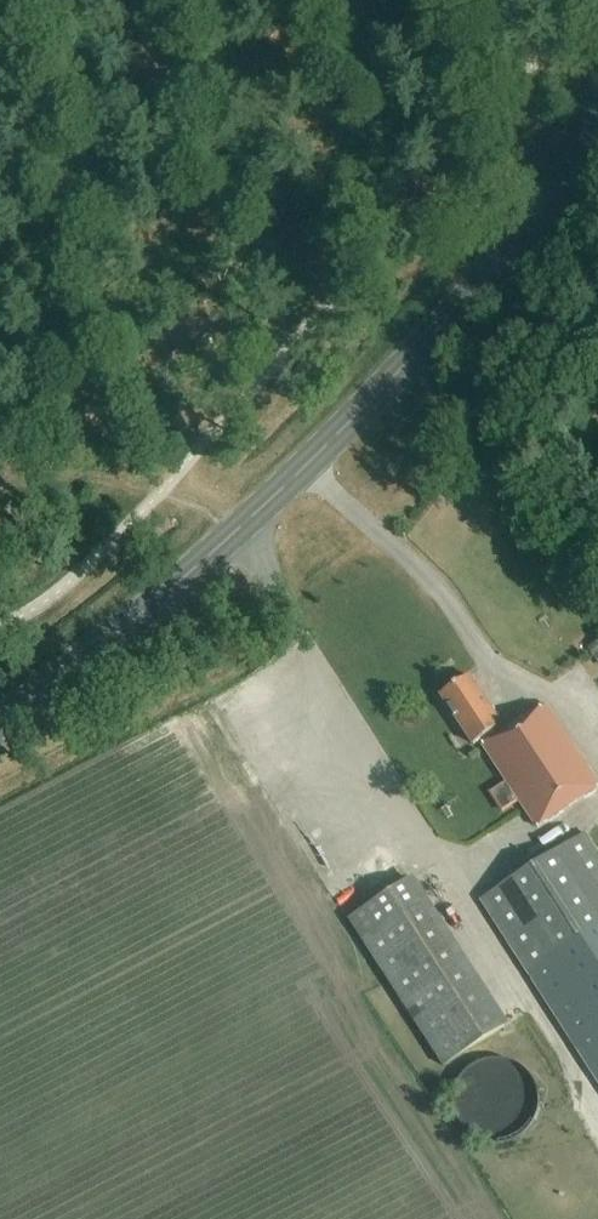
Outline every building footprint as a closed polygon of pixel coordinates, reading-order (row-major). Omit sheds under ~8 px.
[(597,661),(597,642),(589,648),(597,661)] [(464,729),(477,749),(483,745),(538,829),(597,788),(597,777),(549,703),(505,731),(492,708),(471,676),(443,694),(464,729)] [(587,831),(483,898),(597,1080),(597,848),(587,831)] [(505,1028),(411,881),(349,920),(444,1067),(505,1028)] [(516,1140),(519,1138),(525,1134),(527,1131),(530,1128),(532,1124),(534,1121),(536,1117),(537,1113),(538,1109),(538,1105),(538,1101),(538,1097),(537,1093),(536,1089),(534,1085),(532,1082),(530,1078),(528,1075),(525,1072),(522,1069),(518,1067),(515,1065),(511,1063),(507,1062),(503,1061),(499,1060),(495,1060),(491,1060),(487,1061),(483,1062),(479,1063),(476,1065),(472,1067),(469,1069),(466,1072),(463,1075),(461,1078),(458,1082),(457,1085),(455,1089),(454,1093),(453,1097),(453,1101),(453,1105),(453,1109),(454,1113),(455,1117),(457,1121),(459,1124),(461,1128),(464,1131),(466,1134),(470,1136),(473,1139),(476,1141),(480,1142),(484,1144),(488,1145),(492,1145),(496,1145),(500,1145),(504,1144),(508,1143),(512,1142),(516,1140)]
